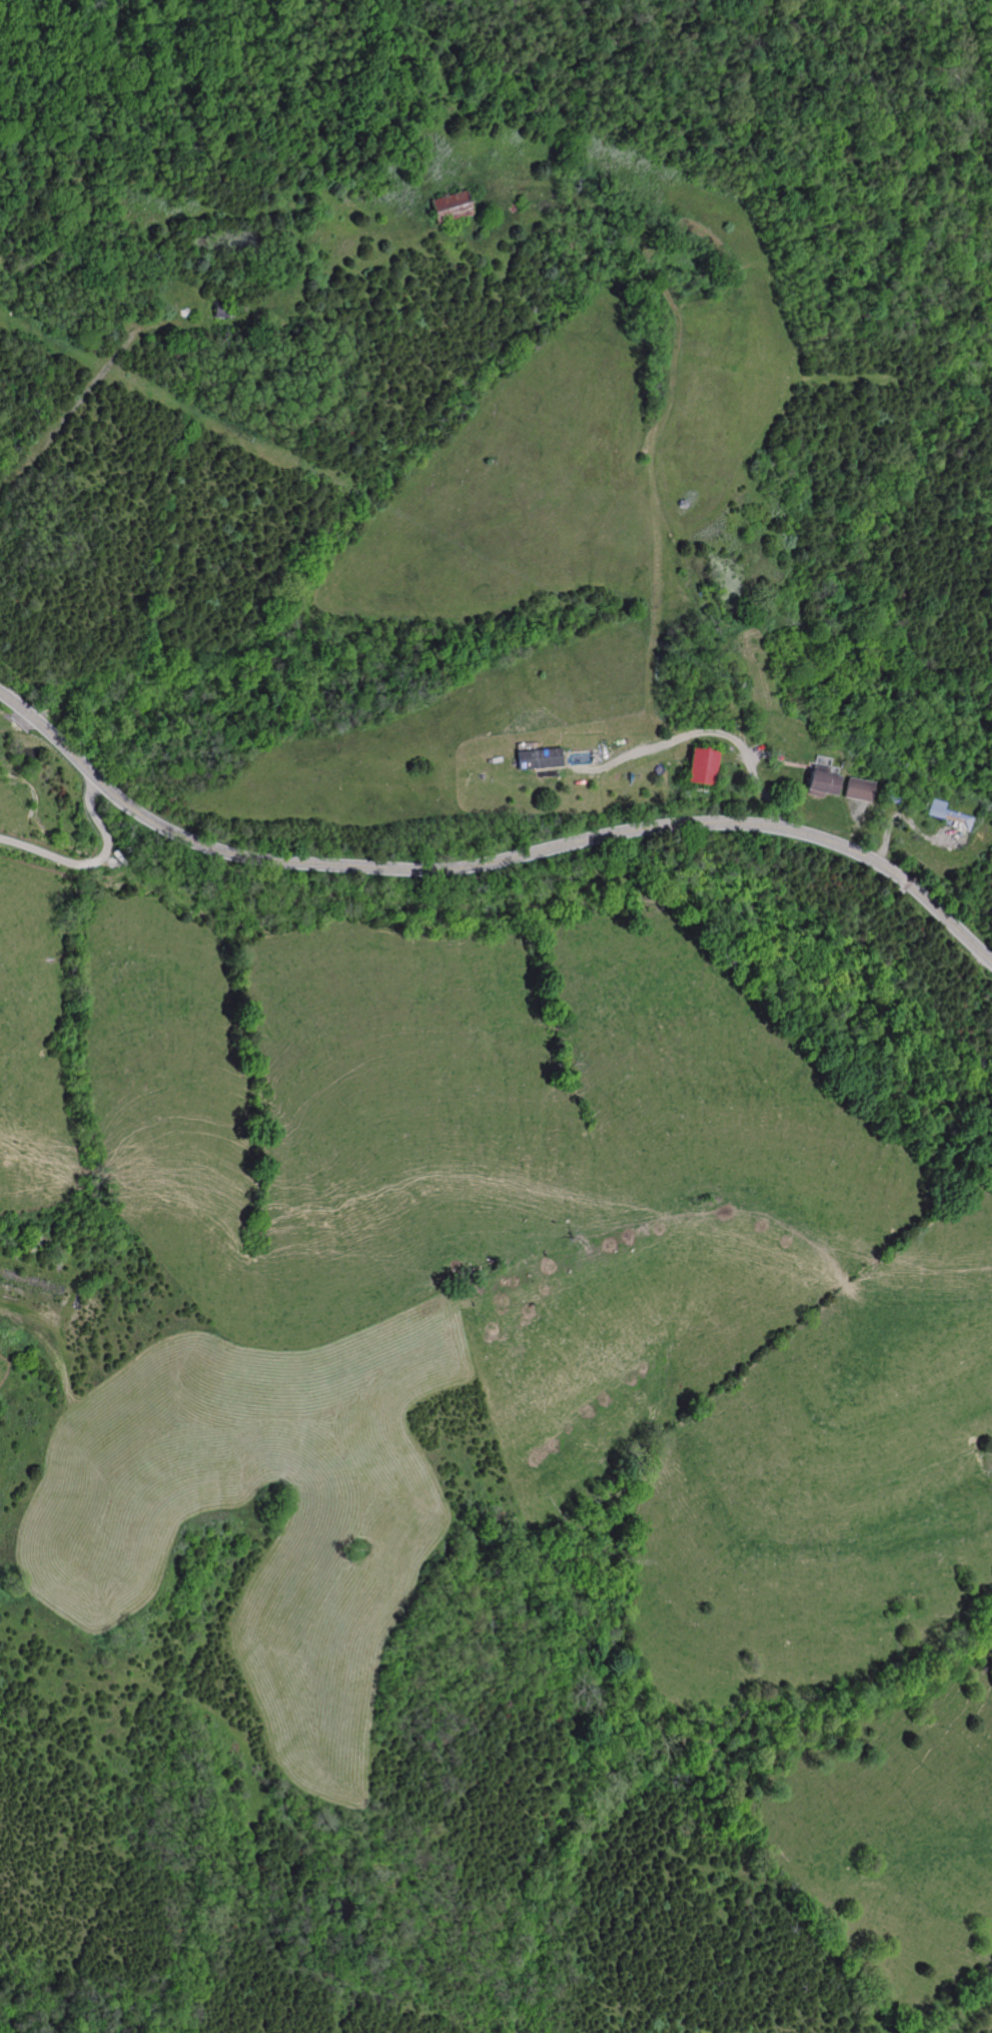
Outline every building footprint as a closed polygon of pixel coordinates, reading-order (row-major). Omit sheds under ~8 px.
[(435,223),(469,212),(462,188),(427,199),(435,223)] [(512,213),(521,206),(516,201),(508,207),(512,213)] [(227,316),(228,302),(214,302),(214,316),(227,316)] [(681,507),(683,504),(683,501),(680,499),(677,499),(675,502),(675,505),(678,507),(681,507)] [(559,765),(558,747),(513,751),(515,769),(559,765)] [(707,784),(713,751),(687,747),(681,780),(707,784)] [(819,796),(820,792),(833,795),(837,775),(824,772),(825,768),(808,764),(802,788),(804,789),(803,793),(819,796)] [(867,802),(871,783),(844,777),(840,796),(867,802)] [(889,801),(889,803),(881,801),(882,794),(890,796),(889,801)] [(896,802),(897,796),(891,794),(890,796),(889,801),(896,802)] [(965,830),(969,817),(939,809),(941,802),(926,798),(922,813),(949,821),(948,825),(965,830)]
